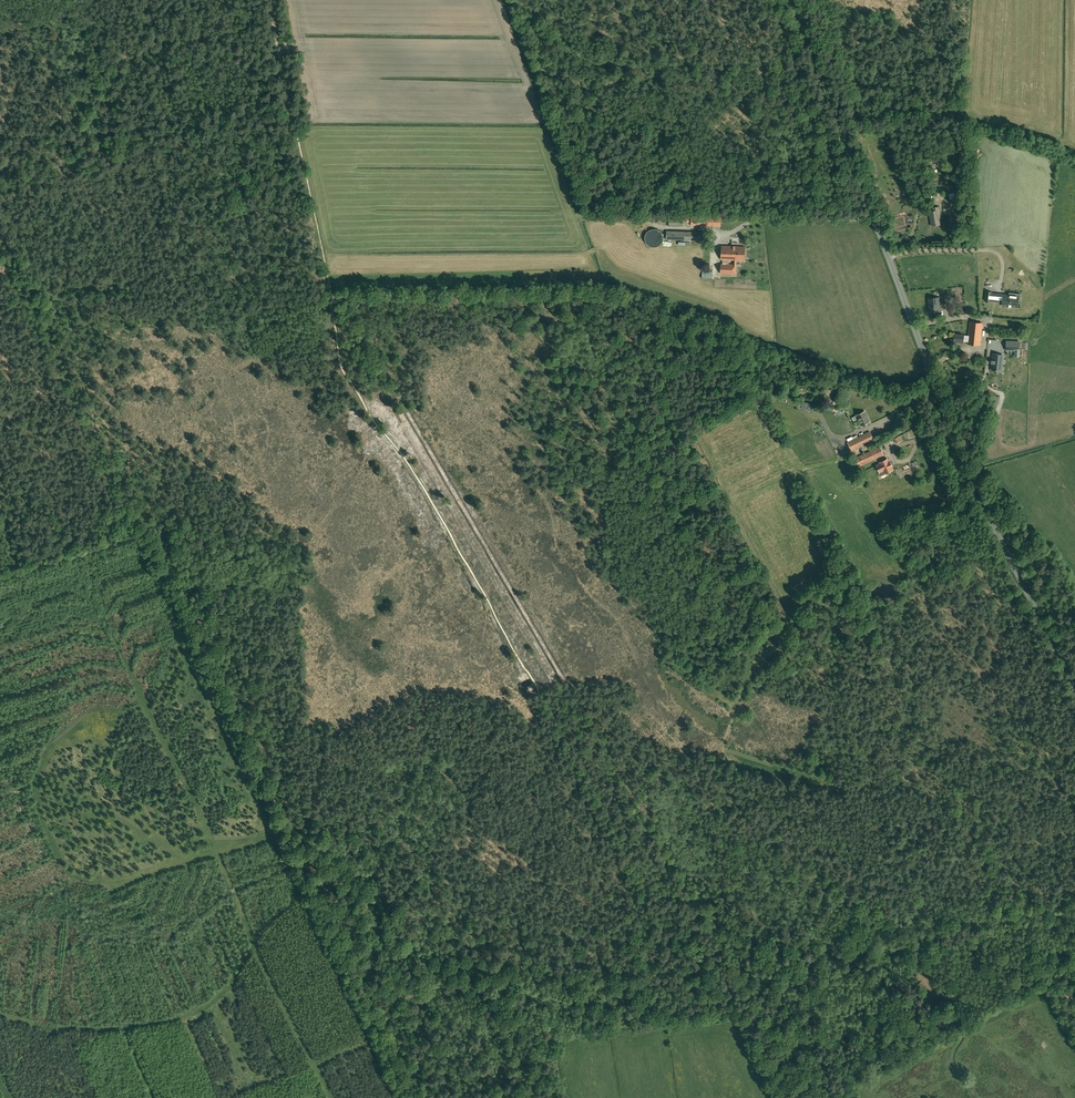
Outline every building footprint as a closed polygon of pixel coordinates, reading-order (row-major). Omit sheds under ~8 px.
[(956,193),(951,194),(949,194),(951,206),(958,205),(956,193)] [(933,211),(929,212),(932,226),(940,225),(937,211),(939,210),(939,206),(933,207),(933,211)] [(721,217),(691,217),(686,216),(686,221),(691,221),(691,225),(721,226),(721,217)] [(646,242),(647,244),(649,246),(652,247),(655,247),(658,246),(660,245),(662,242),(663,240),(663,237),(662,234),(660,232),(658,230),(655,229),(653,229),(650,230),(648,232),(646,234),(645,236),(645,239),(646,242)] [(706,232),(667,231),(666,239),(706,241),(706,232)] [(721,264),(721,273),(736,274),(737,260),(744,261),(745,247),(722,246),(721,260),(723,260),(723,264),(721,264)] [(991,301),(1003,302),(1004,295),(1009,295),(991,293),(992,292),(986,292),(985,301),(991,301)] [(1009,292),(1009,295),(1004,295),(1003,302),(1003,305),(1008,306),(1008,307),(1011,307),(1011,306),(1017,307),(1018,300),(1018,296),(1017,296),(1017,293),(1009,292)] [(949,294),(941,295),(942,303),(949,303),(949,294)] [(928,298),(929,303),(930,303),(930,312),(940,311),(939,297),(928,298)] [(980,345),(981,334),(982,323),(970,322),(968,336),(964,335),(955,334),(955,337),(954,338),(953,340),(954,340),(954,341),(963,342),(963,341),(965,341),(968,342),(968,344),(980,345)] [(1020,342),(1007,341),(1007,350),(1020,350),(1020,342)] [(1003,355),(993,354),(992,360),(991,360),(991,363),(992,363),(991,370),(996,370),(995,370),(997,371),(997,370),(1001,371),(1003,355)] [(801,408),(814,411),(816,404),(803,401),(801,408)] [(865,411),(857,415),(861,425),(869,421),(865,411)] [(851,450),(873,440),(870,432),(848,442),(851,450)] [(880,447),(855,458),(859,466),(884,455),(880,447)] [(876,465),(880,472),(881,475),(893,470),(891,466),(892,466),(890,462),(889,462),(887,459),(880,462),(880,463),(876,465)]
